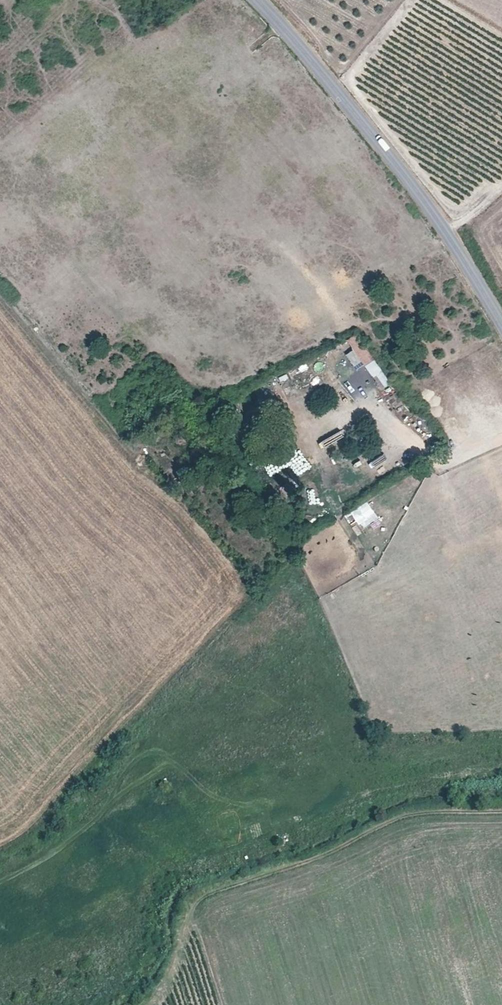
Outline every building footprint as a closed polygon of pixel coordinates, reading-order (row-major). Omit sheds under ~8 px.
[(369,350),(356,332),(346,339),(359,357),(369,350)]
